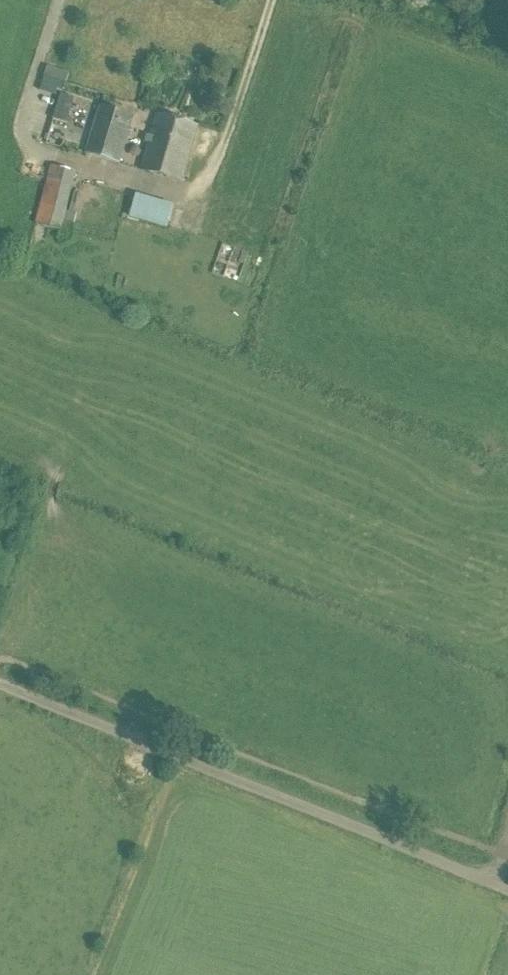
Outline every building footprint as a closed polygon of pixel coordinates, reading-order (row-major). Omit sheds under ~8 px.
[(100,104),(85,153),(120,164),(135,116),(100,104)] [(157,113),(151,135),(147,134),(145,142),(149,143),(141,170),(182,183),(198,125),(157,113)] [(51,167),(36,221),(61,228),(75,174),(51,167)]
